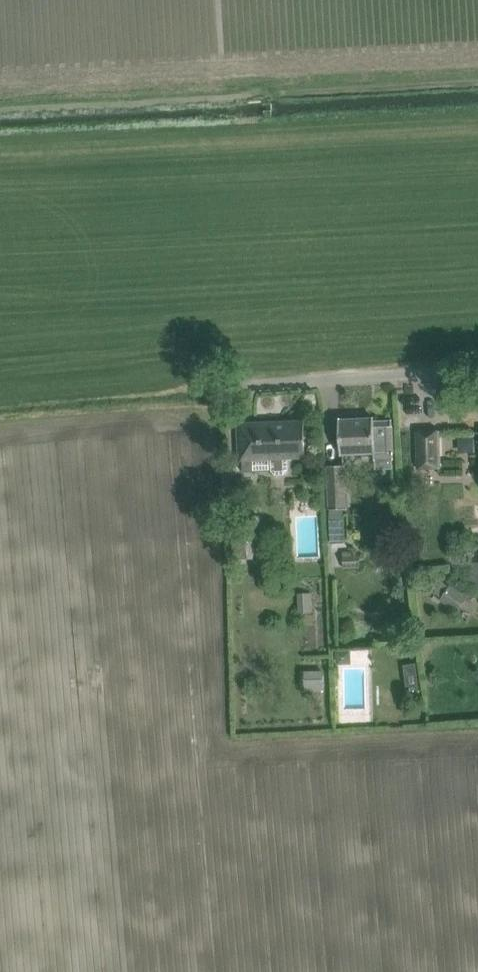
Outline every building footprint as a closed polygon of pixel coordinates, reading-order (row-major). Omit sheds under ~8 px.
[(340,453),(374,452),(374,459),(393,458),(392,420),(374,421),(374,417),(339,419),(340,453)] [(244,472),(272,471),(276,475),(285,474),(289,470),(288,458),(306,457),(304,420),(238,423),(240,460),(243,460),(244,472)] [(416,431),(417,469),(441,469),(440,430),(416,431)] [(346,508),(346,484),(345,464),(328,465),(329,509),(346,508)] [(261,540),(259,515),(234,516),(236,532),(231,538),(232,559),(254,558),(253,540),(261,540)] [(344,554),(345,569),(361,568),(360,553),(344,554)] [(467,599),(443,582),(435,593),(442,598),(441,600),(458,612),(467,599)] [(297,593),(298,612),(312,612),(311,593),(297,593)] [(335,652),(335,665),(350,665),(349,652),(335,652)] [(324,698),(324,669),(304,669),(304,698),(324,698)]
